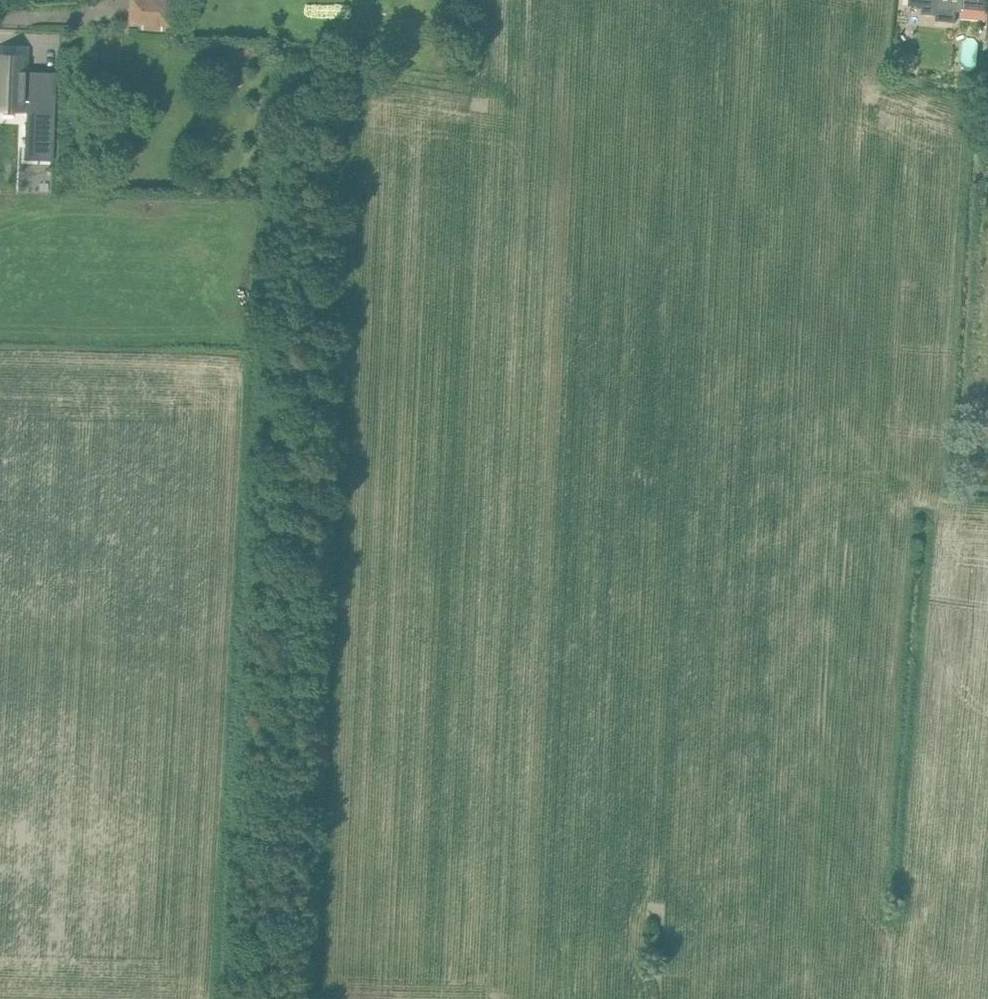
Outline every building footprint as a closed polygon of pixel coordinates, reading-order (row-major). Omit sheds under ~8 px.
[(128,15),(168,19),(170,0),(130,0),(128,15)] [(909,3),(923,4),(923,12),(938,13),(940,13),(941,0),(909,0),(909,3)] [(938,13),(937,19),(957,22),(959,8),(984,11),(985,0),(941,0),(940,13),(938,13)] [(26,106),(25,141),(54,142),(56,72),(25,71),(25,58),(0,57),(0,105),(26,106)]
